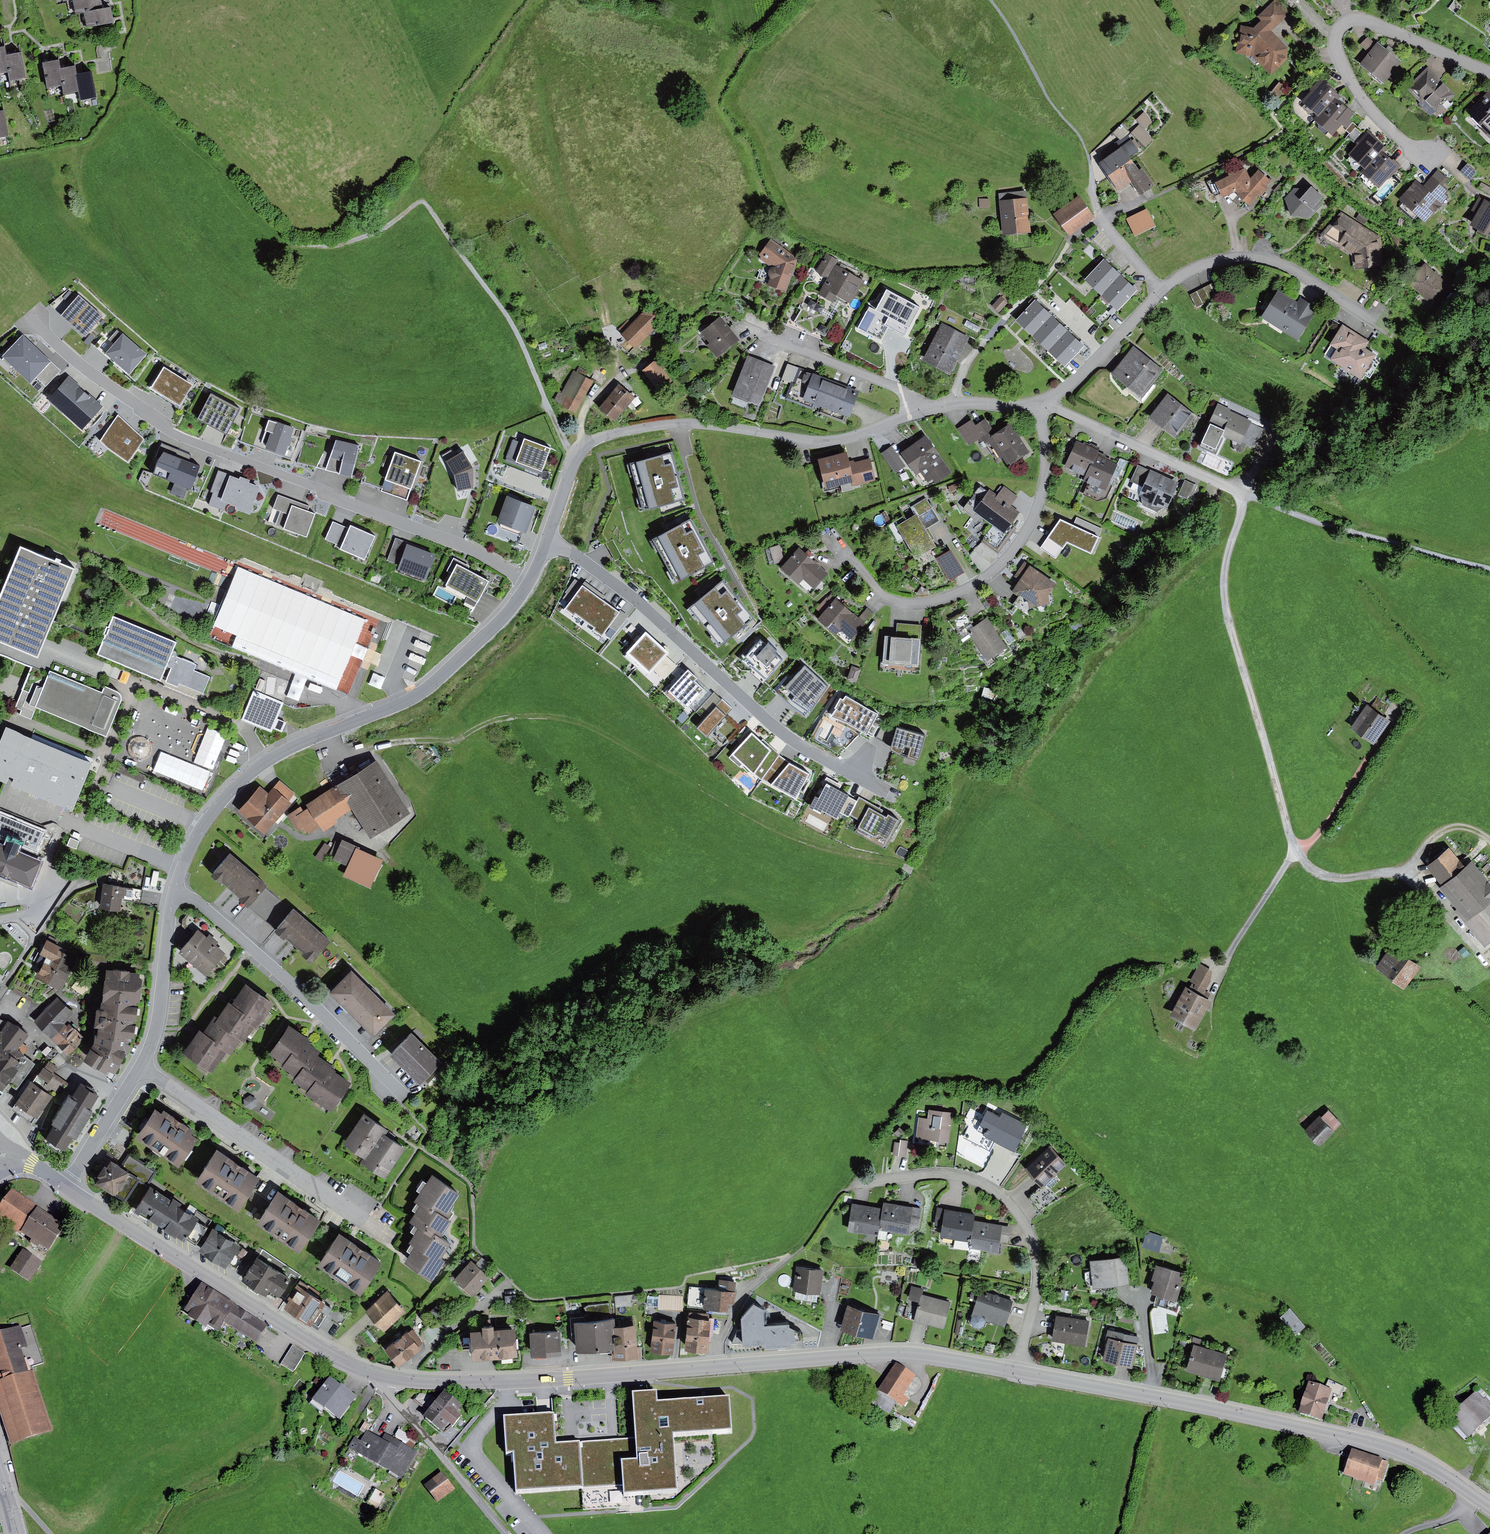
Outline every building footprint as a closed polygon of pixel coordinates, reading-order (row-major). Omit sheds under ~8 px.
[(73,0),(75,15),(84,14),(103,11),(102,6),(101,0),(75,0),(73,0)] [(1271,31),(1289,14),(1276,0),(1275,0),(1257,17),(1261,20),(1271,31)] [(1292,8),(1301,0),(1285,0),(1292,8)] [(103,11),(84,14),(86,28),(114,24),(113,20),(111,9),(103,11)] [(1254,27),(1241,25),(1236,53),(1252,56),(1271,75),(1287,59),(1288,48),(1271,31),(1261,20),(1254,27)] [(1360,44),(1369,53),(1376,45),(1368,36),(1360,44)] [(1369,53),(1360,64),(1384,83),(1401,62),(1395,57),(1398,53),(1388,45),(1386,48),(1378,42),(1376,45),(1369,53)] [(9,74),(6,57),(5,48),(0,49),(0,75),(9,74)] [(8,56),(6,57),(9,74),(10,82),(25,79),(20,54),(8,56)] [(46,63),(42,63),(46,90),(63,87),(60,69),(59,61),(46,63)] [(62,69),(60,69),(63,87),(65,95),(79,93),(76,75),(75,67),(62,69)] [(1428,67),(1406,87),(1420,102),(1418,104),(1430,117),(1454,95),(1428,67)] [(79,75),(76,75),(79,93),(81,102),(97,99),(92,72),(79,75)] [(1313,113),(1318,117),(1335,97),(1338,94),(1332,88),(1333,87),(1320,76),(1309,90),(1310,90),(1300,102),(1304,105),(1301,107),(1309,114),(1313,113)] [(1279,82),(1270,94),(1277,99),(1286,87),(1279,82)] [(1468,111),(1483,127),(1481,128),(1489,138),(1489,90),(1489,89),(1468,111)] [(1318,117),(1315,121),(1318,124),(1318,129),(1326,135),(1328,132),(1332,136),(1342,125),(1346,129),(1352,121),(1350,119),(1355,113),(1335,97),(1318,117)] [(1147,109),(1139,115),(1148,125),(1155,119),(1147,109)] [(9,138),(4,112),(0,113),(0,139),(9,138)] [(1148,144),(1157,136),(1142,121),(1134,129),(1148,144)] [(1346,130),(1350,134),(1355,129),(1357,126),(1353,122),(1346,130)] [(1366,169),(1382,151),(1385,147),(1374,138),(1376,136),(1368,129),(1356,143),(1357,144),(1348,154),(1366,169)] [(1350,134),(1349,136),(1354,141),(1361,133),(1355,129),(1350,134)] [(1116,146),(1097,162),(1115,191),(1119,190),(1125,202),(1150,186),(1138,168),(1134,170),(1126,159),(1136,155),(1129,141),(1116,146)] [(1366,169),(1362,173),(1379,188),(1388,177),(1390,178),(1401,165),(1393,159),(1392,160),(1382,151),(1366,169)] [(1466,165),(1461,171),(1470,179),(1476,173),(1466,165)] [(1238,195),(1250,180),(1245,169),(1237,173),(1236,169),(1228,173),(1229,177),(1215,184),(1222,200),(1235,193),(1238,195)] [(1238,195),(1236,197),(1249,207),(1259,195),(1261,197),(1268,189),(1266,187),(1271,181),(1258,170),(1250,180),(1238,195)] [(1421,189),(1413,180),(1393,199),(1420,227),(1450,198),(1440,188),(1445,183),(1437,174),(1421,189)] [(1478,188),(1489,195),(1489,188),(1481,183),(1478,188)] [(1312,187),(1310,189),(1294,188),(1285,199),(1291,217),(1308,220),(1323,204),(1323,197),(1312,187)] [(1374,195),(1371,198),(1379,206),(1382,203),(1374,195)] [(1479,196),(1471,210),(1477,214),(1470,225),(1489,236),(1489,202),(1479,196)] [(1023,198),(996,199),(999,234),(1025,233),(1023,198)] [(1076,198),(1049,215),(1063,235),(1090,218),(1076,198)] [(1146,209),(1126,219),(1135,237),(1155,226),(1146,209)] [(1381,236),(1338,209),(1322,236),(1352,255),(1353,270),(1384,267),(1381,236)] [(798,260),(771,240),(758,257),(771,269),(769,271),(768,274),(769,277),(771,280),(768,288),(786,293),(798,260)] [(838,260),(825,253),(816,269),(821,278),(828,278),(819,295),(832,303),(836,296),(851,304),(864,281),(836,265),(838,260)] [(1104,260),(1085,280),(1118,311),(1137,291),(1104,260)] [(1451,287),(1426,264),(1408,284),(1432,307),(1451,287)] [(1217,282),(1190,295),(1196,308),(1223,294),(1217,282)] [(921,308),(887,290),(877,308),(892,316),(886,328),(906,338),(921,308)] [(1298,303),(1278,290),(1261,318),(1298,342),(1318,310),(1301,299),(1298,303)] [(104,317),(79,296),(60,317),(85,338),(104,317)] [(1001,297),(992,306),(999,313),(1008,304),(1001,297)] [(1035,302),(1017,321),(1023,327),(1057,359),(1065,366),(1083,347),(1035,302)] [(632,324),(621,335),(635,348),(664,318),(650,305),(632,324)] [(1341,309),(1335,319),(1345,325),(1351,315),(1341,309)] [(710,343),(707,346),(717,358),(739,340),(721,318),(702,333),(710,343)] [(632,324),(627,320),(617,331),(621,335),(632,324)] [(967,321),(964,326),(977,333),(979,328),(967,321)] [(969,337),(941,324),(923,361),(950,375),(969,337)] [(1370,342),(1342,324),(1329,346),(1336,350),(1330,360),(1360,379),(1376,355),(1365,349),(1370,342)] [(95,347),(105,355),(114,345),(108,341),(117,331),(112,327),(95,347)] [(146,356),(117,331),(108,341),(114,345),(105,355),(129,376),(146,356)] [(90,334),(84,343),(88,346),(95,338),(90,334)] [(36,378),(51,362),(23,336),(2,357),(30,384),(36,378)] [(853,337),(849,344),(854,347),(859,340),(853,337)] [(1133,347),(1111,376),(1141,399),(1163,370),(1133,347)] [(776,367),(749,356),(733,396),(760,407),(776,367)] [(659,357),(641,372),(659,394),(673,383),(662,370),(667,367),(659,357)] [(785,375),(795,379),(801,364),(791,360),(785,375)] [(51,362),(36,378),(46,387),(61,371),(51,362)] [(579,367),(576,373),(584,377),(587,372),(579,367)] [(193,386),(164,368),(150,389),(179,407),(193,386)] [(859,391),(801,370),(796,384),(791,382),(784,399),(812,410),(814,406),(848,419),(859,391)] [(576,373),(573,372),(562,393),(559,391),(553,402),(576,414),(593,382),(584,377),(576,373)] [(82,431),(103,408),(69,377),(48,401),(82,431)] [(636,398),(619,385),(598,410),(615,423),(636,398)] [(240,408),(210,393),(197,419),(227,434),(240,408)] [(1168,395),(1149,419),(1175,438),(1184,426),(1187,428),(1196,416),(1168,395)] [(1230,410),(1218,404),(1210,422),(1226,429),(1225,432),(1222,437),(1233,442),(1233,448),(1236,449),(1235,451),(1240,453),(1241,453),(1242,453),(1243,452),(1243,451),(1247,445),(1255,449),(1264,430),(1251,424),(1252,421),(1230,411),(1230,410)] [(128,463),(145,440),(118,415),(99,442),(113,454),(128,463)] [(294,428),(269,420),(265,432),(270,434),(265,450),(284,457),(288,447),(290,448),(293,438),(291,438),(294,428)] [(985,420),(974,427),(982,439),(986,446),(997,439),(985,420)] [(971,421),(958,429),(968,447),(982,439),(974,427),(971,421)] [(1210,425),(1201,444),(1216,451),(1222,437),(1225,432),(1210,425)] [(997,439),(986,446),(995,459),(998,457),(999,459),(1003,459),(1008,467),(1029,454),(1013,429),(997,439)] [(904,449),(896,445),(883,455),(897,473),(908,465),(918,471),(926,483),(947,470),(924,436),(904,449)] [(551,449),(524,439),(522,443),(515,463),(542,473),(551,449)] [(515,463),(522,443),(512,440),(503,465),(540,479),(542,473),(515,463)] [(1062,451),(1070,455),(1076,444),(1068,440),(1062,451)] [(359,446),(336,441),(325,472),(352,478),(359,446)] [(1083,445),(1077,442),(1076,444),(1070,455),(1064,467),(1085,478),(1097,451),(1099,448),(1091,444),(1090,445),(1089,445),(1084,443),(1083,445)] [(163,454),(188,464),(191,456),(162,444),(155,458),(159,460),(163,454)] [(443,456),(446,462),(455,457),(451,451),(443,456)] [(1106,455),(1097,451),(1085,478),(1083,482),(1088,484),(1083,496),(1097,502),(1107,499),(1112,486),(1109,485),(1117,466),(1117,465),(1111,462),(1112,460),(1106,458),(1106,457),(1106,455)] [(455,457),(446,462),(454,477),(458,493),(474,490),(472,470),(463,452),(455,457)] [(845,452),(813,459),(819,487),(850,480),(851,486),(874,481),(869,459),(847,464),(845,452)] [(668,453),(626,466),(642,513),(681,502),(668,453)] [(188,464),(163,454),(159,460),(157,462),(152,475),(190,490),(199,468),(188,464)] [(421,463),(394,454),(381,491),(407,501),(421,463)] [(1120,459),(1117,466),(1109,485),(1112,486),(1113,487),(1115,481),(1118,483),(1127,462),(1120,459)] [(1130,482),(1143,488),(1150,471),(1138,466),(1130,482)] [(1178,485),(1150,471),(1143,488),(1139,496),(1141,498),(1142,506),(1158,513),(1163,509),(1166,509),(1178,485)] [(209,492),(222,497),(230,477),(217,472),(209,492)] [(239,481),(230,477),(222,497),(220,502),(237,508),(236,511),(250,516),(260,488),(249,484),(250,481),(240,478),(239,481)] [(964,481),(948,487),(950,493),(966,487),(964,481)] [(1185,481),(1178,496),(1187,500),(1188,497),(1193,495),(1198,486),(1185,481)] [(989,489),(973,512),(992,526),(1004,535),(1011,525),(1020,513),(1011,506),(1017,497),(1004,487),(998,496),(989,489)] [(309,506),(278,495),(273,509),(280,512),(276,526),(284,529),(283,531),(307,539),(316,514),(308,512),(309,506)] [(536,508),(507,497),(496,523),(523,534),(525,535),(536,508)] [(917,515),(897,528),(916,559),(936,547),(925,530),(940,521),(926,498),(912,507),(917,515)] [(1060,520),(1047,539),(1062,550),(1063,551),(1067,544),(1091,555),(1099,538),(1060,520)] [(341,547),(349,529),(333,522),(325,540),(341,547)] [(711,566),(687,524),(651,542),(675,587),(711,566)] [(1004,535),(992,526),(981,541),(998,554),(1016,529),(1011,525),(1004,535)] [(375,537),(350,527),(349,529),(341,547),(340,551),(365,561),(375,537)] [(1062,550),(1047,539),(1040,548),(1055,559),(1062,550)] [(387,561),(399,566),(406,546),(394,542),(387,561)] [(435,556),(407,546),(406,546),(399,566),(397,570),(426,581),(435,556)] [(780,546),(769,549),(774,565),(784,562),(780,546)] [(20,549),(0,597),(0,643),(38,659),(46,638),(74,572),(59,565),(61,562),(56,560),(54,563),(20,549)] [(805,554),(799,549),(780,570),(799,586),(804,580),(815,589),(828,574),(811,560),(814,556),(811,553),(808,550),(805,554)] [(963,573),(951,551),(936,559),(948,581),(963,573)] [(468,567),(453,558),(446,572),(451,575),(445,587),(467,598),(476,604),(477,604),(489,583),(466,571),(468,567)] [(1056,585),(1024,562),(1013,577),(1020,581),(1013,593),(1019,596),(1028,601),(1029,609),(1050,605),(1048,597),(1056,585)] [(577,576),(571,585),(577,589),(583,580),(577,576)] [(305,578),(302,586),(316,592),(319,584),(305,578)] [(752,623),(722,583),(690,611),(719,650),(752,623)] [(619,614),(581,587),(563,612),(600,640),(619,614)] [(858,618),(830,594),(817,609),(824,616),(819,621),(836,636),(840,631),(851,641),(866,625),(864,623),(858,618)] [(1028,601),(1019,596),(1012,605),(1028,616),(1029,609),(1028,601)] [(476,604),(467,598),(464,602),(474,607),(476,604)] [(866,608),(858,618),(864,623),(873,613),(866,608)] [(965,611),(950,620),(957,632),(972,623),(965,611)] [(177,644),(113,617),(108,628),(106,627),(102,636),(104,636),(97,655),(160,683),(168,667),(172,668),(166,683),(178,688),(179,684),(203,694),(210,678),(194,672),(196,665),(194,664),(182,659),(177,657),(177,656),(177,654),(175,652),(173,652),(177,644)] [(987,618),(967,631),(987,661),(1007,648),(987,618)] [(897,624),(896,638),(920,640),(921,626),(897,624)] [(648,669),(669,646),(647,626),(626,649),(648,669)] [(896,638),(884,637),(882,665),(918,668),(920,640),(896,638)] [(36,708),(50,672),(102,694),(104,687),(115,667),(85,654),(88,648),(63,638),(61,644),(46,638),(38,659),(0,643),(0,655),(32,668),(15,708),(22,711),(20,716),(31,720),(36,708)] [(766,644),(760,639),(745,656),(754,664),(751,668),(765,680),(784,659),(775,651),(777,649),(768,641),(766,644)] [(668,674),(680,662),(667,650),(655,662),(668,674)] [(184,655),(182,659),(194,664),(196,659),(184,655)] [(852,666),(847,680),(856,684),(861,669),(852,666)] [(827,688),(805,667),(792,681),(787,678),(775,692),(795,710),(806,718),(827,688)] [(262,671),(254,691),(283,703),(291,682),(262,671)] [(669,692),(687,708),(688,706),(702,690),(694,683),(697,679),(688,671),(669,692)] [(102,694),(50,672),(36,708),(106,737),(121,702),(120,697),(117,694),(104,687),(102,694)] [(702,690),(688,706),(696,713),(714,693),(697,679),(694,683),(702,690)] [(984,688),(982,697),(993,700),(995,691),(984,688)] [(283,703),(254,691),(242,721),(271,733),(273,729),(279,732),(283,723),(276,721),(283,703)] [(704,720),(722,700),(714,693),(696,713),(704,720)] [(997,696),(993,701),(998,705),(1002,699),(997,696)] [(873,737),(882,720),(878,717),(879,715),(845,697),(843,701),(840,699),(834,710),(836,711),(833,717),(867,736),(868,734),(873,737)] [(1377,698),(1370,708),(1382,717),(1390,706),(1377,698)] [(704,720),(697,730),(707,738),(732,709),(722,700),(704,720)] [(1370,708),(1367,706),(1350,729),(1373,745),(1389,722),(1382,717),(1370,708)] [(881,727),(876,738),(891,747),(897,730),(884,725),(881,727)] [(5,729),(0,742),(0,783),(6,786),(9,778),(14,780),(11,788),(72,813),(92,765),(5,729)] [(918,762),(924,737),(897,730),(891,747),(890,751),(900,757),(918,762)] [(733,755),(761,778),(780,756),(781,755),(762,740),(761,741),(752,734),(733,755)] [(761,778),(795,799),(808,774),(789,763),(780,756),(761,778)] [(377,763),(338,787),(352,811),(370,840),(410,815),(377,763)] [(841,786),(827,778),(822,786),(825,788),(819,800),(815,798),(809,809),(821,815),(822,812),(836,819),(839,814),(848,797),(838,792),(841,786)] [(295,794),(279,781),(273,789),(289,802),(295,794)] [(300,809),(289,816),(302,836),(307,833),(309,836),(320,828),(323,833),(337,824),(336,822),(352,811),(338,787),(306,806),(308,810),(303,813),(300,809)] [(268,795),(260,788),(238,813),(264,835),(291,805),(289,802),(273,789),(268,795)] [(857,802),(848,797),(839,814),(848,819),(850,816),(857,802)] [(850,816),(861,822),(869,810),(881,816),(883,811),(859,798),(857,802),(850,816)] [(861,822),(858,829),(876,839),(877,836),(887,841),(898,821),(888,816),(886,819),(881,816),(869,810),(861,822)] [(0,839),(0,866),(21,875),(30,878),(39,856),(38,855),(19,848),(17,847),(21,836),(8,830),(4,841),(0,839)] [(334,861),(348,867),(356,849),(342,843),(334,861)] [(325,844),(315,858),(321,862),(331,847),(325,844)] [(1427,861),(1442,880),(1438,884),(1456,906),(1453,909),(1484,948),(1489,943),(1489,884),(1470,859),(1464,864),(1448,844),(1427,861)] [(20,845),(19,848),(38,855),(39,853),(20,845)] [(383,862),(356,849),(348,867),(343,877),(371,889),(383,862)] [(268,887),(230,855),(210,879),(220,887),(222,885),(240,900),(238,902),(248,911),(250,908),(265,890),(268,887)] [(0,866),(0,878),(17,885),(21,875),(0,866)] [(142,888),(104,881),(100,904),(119,907),(121,897),(140,900),(142,888)] [(265,890),(250,908),(277,931),(292,913),(265,890)] [(330,943),(294,912),(292,913),(277,931),(274,934),(284,942),(286,940),(303,955),(301,958),(311,966),(330,943)] [(192,932),(179,946),(206,970),(224,949),(215,941),(218,938),(209,930),(206,933),(197,925),(192,932)] [(48,979),(64,947),(60,945),(60,943),(46,936),(39,949),(45,953),(35,973),(48,979)] [(1391,941),(1375,962),(1404,985),(1421,964),(1391,941)] [(77,953),(64,947),(48,979),(60,985),(77,953)] [(112,964),(106,963),(101,1002),(97,1001),(94,1018),(96,1018),(94,1036),(84,1051),(105,1064),(107,1060),(115,1065),(120,1057),(118,1056),(121,1052),(124,1047),(126,1048),(131,1041),(127,1038),(127,1035),(131,1035),(131,1031),(134,1031),(136,1018),(133,1018),(134,1013),(136,1013),(138,1000),(136,1000),(136,996),(140,997),(141,987),(143,973),(140,972),(140,968),(130,966),(130,965),(112,962),(112,964)] [(1212,968),(1199,962),(1191,978),(1196,980),(1207,986),(1211,978),(1212,968)] [(396,1016),(352,973),(329,996),(373,1039),(396,1016)] [(275,998),(246,979),(233,999),(228,996),(216,1015),(242,1033),(245,1035),(254,1022),(257,1025),(275,998)] [(1207,986),(1196,980),(1192,987),(1203,993),(1207,986)] [(1186,983),(1170,1011),(1195,1025),(1211,997),(1203,993),(1192,987),(1186,983)] [(74,1010),(57,993),(34,1017),(51,1034),(64,1020),(74,1010)] [(242,1033),(216,1015),(212,1013),(204,1026),(199,1023),(182,1048),(212,1068),(226,1047),(231,1050),(242,1033)] [(5,1034),(18,1044),(29,1030),(8,1017),(6,1020),(0,1018),(0,1040),(5,1034)] [(64,1020),(51,1034),(68,1051),(84,1035),(69,1020),(67,1023),(64,1020)] [(288,1021),(269,1049),(282,1058),(280,1062),(300,1075),(317,1050),(319,1045),(306,1037),(304,1036),(306,1033),(288,1021)] [(1,1083),(5,1077),(16,1086),(35,1061),(25,1053),(22,1056),(21,1056),(26,1050),(18,1044),(5,1034),(0,1040),(0,1082),(1,1083)] [(442,1064),(412,1036),(391,1059),(420,1087),(442,1064)] [(48,1044),(42,1050),(46,1054),(52,1049),(48,1044)] [(332,1060),(317,1050),(300,1075),(298,1079),(307,1085),(304,1090),(332,1108),(352,1077),(331,1063),(330,1063),(332,1060)] [(48,1060),(45,1065),(54,1071),(57,1066),(48,1060)] [(33,1077),(30,1075),(8,1105),(30,1121),(52,1090),(58,1094),(67,1081),(54,1071),(45,1065),(43,1063),(33,1077)] [(264,1099),(273,1084),(258,1075),(249,1091),(264,1099)] [(76,1078),(73,1084),(91,1091),(93,1086),(76,1078)] [(61,1102),(51,1098),(40,1124),(60,1132),(62,1128),(79,1135),(96,1093),(91,1091),(73,1084),(69,1082),(61,1102)] [(161,1107),(155,1102),(135,1130),(178,1160),(198,1131),(192,1126),(193,1124),(164,1103),(161,1107)] [(364,1107),(342,1138),(364,1152),(361,1157),(385,1173),(406,1143),(385,1128),(388,1123),(364,1107)] [(1000,1113),(986,1107),(979,1121),(986,1124),(983,1133),(1014,1147),(1026,1120),(1002,1109),(1000,1113)] [(1320,1113),(1305,1127),(1320,1142),(1334,1128),(1334,1127),(1341,1120),(1328,1107),(1321,1114),(1320,1113)] [(928,1116),(919,1115),(916,1136),(948,1140),(952,1110),(929,1108),(928,1116)] [(900,1141),(894,1141),(893,1153),(906,1155),(908,1139),(900,1138),(900,1141)] [(258,1171),(216,1143),(195,1174),(237,1203),(258,1171)] [(1050,1143),(1025,1165),(1042,1185),(1046,1181),(1068,1163),(1050,1143)] [(123,1163),(110,1155),(106,1161),(104,1160),(97,1171),(99,1171),(95,1178),(114,1190),(117,1189),(126,1195),(137,1177),(146,1182),(154,1170),(129,1154),(123,1163)] [(420,1220),(439,1233),(451,1215),(447,1212),(463,1189),(432,1169),(414,1197),(420,1201),(411,1214),(420,1220)] [(1076,1172),(1083,1180),(1087,1176),(1079,1169),(1076,1172)] [(1046,1181),(1042,1185),(1029,1195),(1038,1210),(1061,1197),(1046,1181)] [(171,1196),(150,1183),(135,1207),(139,1209),(140,1207),(164,1223),(163,1224),(184,1238),(184,1237),(195,1243),(212,1217),(190,1203),(187,1207),(179,1201),(180,1199),(173,1194),(171,1196)] [(320,1214),(278,1186),(256,1217),(298,1246),(320,1214)] [(38,1207),(12,1189),(0,1207),(0,1221),(19,1233),(21,1232),(38,1207)] [(882,1206),(879,1228),(908,1233),(910,1225),(912,1206),(913,1205),(883,1200),(882,1206)] [(882,1206),(852,1201),(847,1228),(878,1234),(879,1228),(882,1206)] [(974,1218),(975,1212),(937,1205),(934,1223),(941,1225),(940,1234),(955,1237),(953,1245),(968,1248),(969,1245),(974,1218)] [(922,1207),(912,1206),(910,1225),(919,1226),(922,1207)] [(65,1225),(38,1207),(21,1232),(31,1239),(29,1242),(38,1247),(40,1244),(49,1250),(65,1225)] [(1003,1223),(974,1218),(969,1245),(998,1250),(999,1240),(1008,1241),(1011,1225),(1002,1224),(1003,1223)] [(439,1233),(420,1220),(408,1236),(415,1241),(404,1255),(431,1275),(445,1256),(440,1252),(449,1240),(439,1233)] [(239,1241),(212,1224),(198,1246),(224,1264),(227,1260),(236,1266),(247,1249),(238,1244),(239,1241)] [(381,1256),(339,1227),(317,1258),(360,1287),(381,1256)] [(1146,1230),(1142,1244),(1159,1249),(1163,1235),(1146,1230)] [(42,1261),(23,1248),(9,1267),(29,1281),(42,1261)] [(259,1252),(257,1251),(241,1274),(266,1291),(269,1285),(286,1297),(301,1274),(262,1248),(259,1252)] [(1126,1252),(1090,1258),(1091,1269),(1084,1270),(1085,1278),(1091,1290),(1109,1289),(1109,1282),(1128,1280),(1126,1252)] [(490,1274),(472,1257),(454,1276),(472,1293),(490,1274)] [(1185,1271),(1156,1261),(1151,1276),(1154,1277),(1150,1289),(1157,1292),(1176,1298),(1185,1271)] [(823,1268),(796,1264),(793,1287),(796,1288),(817,1291),(820,1292),(823,1268)] [(705,1286),(689,1284),(687,1304),(704,1305),(704,1303),(727,1305),(728,1299),(733,1299),(735,1279),(719,1277),(718,1285),(705,1284),(705,1286)] [(325,1298),(319,1294),(321,1292),(300,1278),(284,1302),(308,1318),(306,1320),(318,1328),(332,1306),(325,1301),(325,1298)] [(266,1325),(202,1283),(185,1309),(190,1312),(187,1316),(206,1328),(207,1325),(218,1332),(224,1323),(255,1342),(266,1325)] [(924,1288),(912,1284),(908,1297),(919,1300),(914,1318),(944,1326),(951,1299),(923,1292),(924,1288)] [(387,1287),(366,1307),(384,1327),(406,1307),(387,1287)] [(817,1291),(796,1288),(795,1298),(816,1300),(817,1291)] [(1013,1299),(980,1288),(971,1313),(970,1318),(973,1323),(978,1326),(984,1323),(986,1318),(1005,1325),(1013,1299)] [(1069,1290),(1061,1288),(1060,1298),(1068,1300),(1069,1290)] [(1176,1298),(1157,1292),(1154,1302),(1177,1310),(1181,1299),(1176,1298)] [(631,1294),(615,1295),(615,1305),(631,1304),(631,1294)] [(659,1296),(647,1295),(646,1305),(657,1305),(657,1308),(682,1310),(683,1296),(659,1294),(659,1296)] [(753,1299),(741,1311),(743,1329),(737,1329),(733,1340),(763,1338),(764,1341),(790,1339),(790,1336),(795,1335),(794,1323),(789,1320),(789,1317),(764,1319),(763,1304),(753,1299)] [(588,1315),(574,1316),(576,1346),(615,1343),(613,1322),(613,1314),(610,1314),(609,1301),(589,1302),(584,1305),(588,1315)] [(881,1313),(848,1302),(840,1326),(874,1336),(881,1313)] [(437,1304),(431,1310),(436,1317),(443,1311),(437,1304)] [(906,1307),(899,1305),(897,1312),(904,1314),(906,1307)] [(1290,1306),(1280,1314),(1295,1332),(1305,1324),(1290,1306)] [(689,1313),(687,1313),(684,1345),(708,1347),(710,1315),(708,1315),(689,1313)] [(1089,1319),(1056,1313),(1051,1338),(1084,1344),(1089,1319)] [(1120,1313),(1119,1319),(1132,1322),(1133,1316),(1120,1313)] [(676,1320),(653,1318),(651,1348),(673,1350),(676,1320)] [(482,1325),(471,1326),(471,1331),(462,1332),(456,1337),(457,1350),(471,1349),(471,1353),(517,1350),(515,1323),(494,1325),(493,1319),(482,1320),(482,1325)] [(635,1321),(613,1322),(615,1343),(615,1353),(638,1351),(635,1321)] [(0,1381),(32,1371),(31,1366),(43,1362),(31,1326),(21,1329),(20,1325),(0,1332),(0,1380),(0,1381)] [(412,1327),(409,1330),(420,1344),(423,1341),(412,1327)] [(407,1328),(385,1345),(398,1363),(421,1346),(420,1344),(409,1330),(407,1328)] [(561,1328),(530,1330),(531,1352),(562,1351),(561,1328)] [(1139,1336),(1108,1328),(1102,1357),(1132,1365),(1139,1336)] [(1227,1352),(1194,1342),(1186,1368),(1219,1378),(1227,1352)] [(305,1353),(292,1345),(281,1364),(293,1372),(305,1353)] [(915,1375),(896,1362),(877,1389),(904,1407),(909,1399),(902,1394),(915,1375)] [(0,1381),(0,1412),(10,1444),(51,1431),(32,1371),(0,1381)] [(356,1396),(330,1376),(312,1399),(339,1419),(356,1396)] [(1326,1389),(1310,1383),(1299,1411),(1321,1419),(1325,1409),(1328,1410),(1333,1395),(1340,1397),(1344,1386),(1329,1381),(1326,1389)] [(1475,1392),(1489,1407),(1489,1397),(1481,1387),(1475,1392)] [(462,1405),(444,1390),(437,1399),(427,1411),(423,1416),(442,1430),(448,1422),(452,1426),(461,1416),(456,1412),(462,1405)] [(732,1428),(730,1396),(657,1401),(656,1390),(633,1392),(636,1437),(637,1458),(622,1460),(623,1484),(624,1492),(677,1488),(673,1432),(732,1428)] [(1449,1417),(1468,1437),(1489,1416),(1489,1407),(1475,1392),(1449,1417)] [(516,1490),(581,1486),(578,1442),(556,1443),(554,1412),(503,1415),(506,1453),(513,1452),(516,1490)] [(411,1436),(399,1429),(395,1435),(408,1442),(411,1436)] [(361,1441),(354,1437),(348,1447),(402,1479),(418,1453),(385,1434),(382,1439),(367,1430),(361,1441)] [(637,1458),(636,1437),(578,1442),(581,1486),(623,1484),(622,1460),(637,1458)] [(1383,1458),(1351,1448),(1343,1474),(1374,1484),(1375,1480),(1382,1460),(1383,1458)] [(1389,1462),(1382,1460),(1375,1480),(1382,1483),(1389,1462)] [(442,1472),(424,1485),(438,1502),(455,1488),(442,1472)] [(386,1494),(376,1489),(368,1503),(378,1508),(386,1494)]
